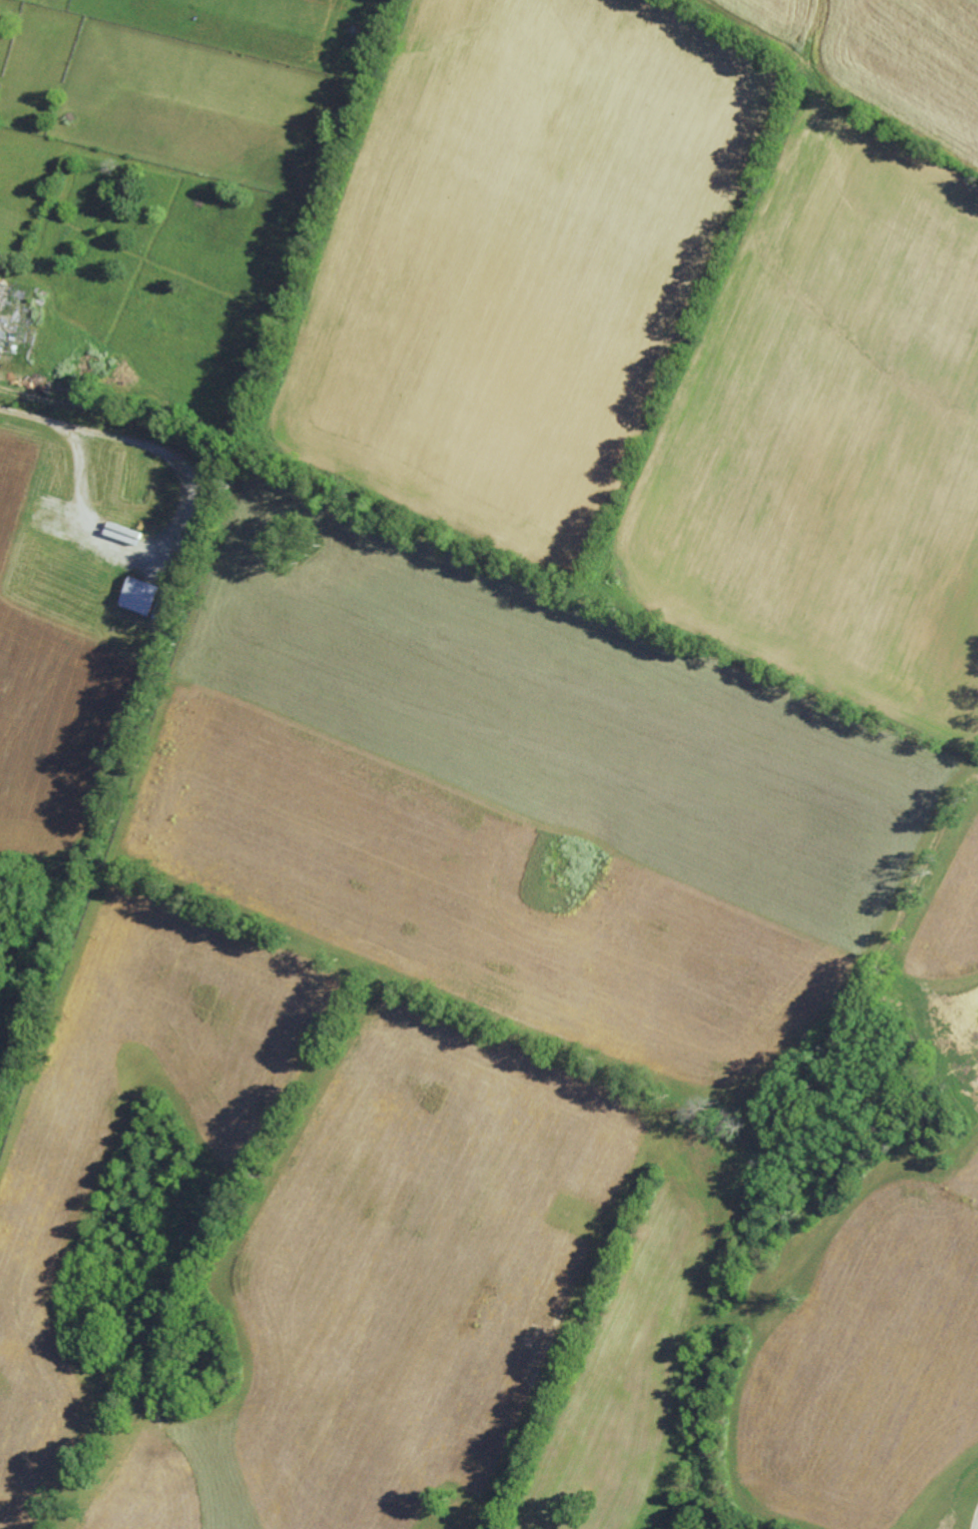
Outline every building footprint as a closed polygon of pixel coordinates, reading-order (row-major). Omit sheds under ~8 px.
[(162,586),(130,575),(120,605),(152,615),(162,586)]
